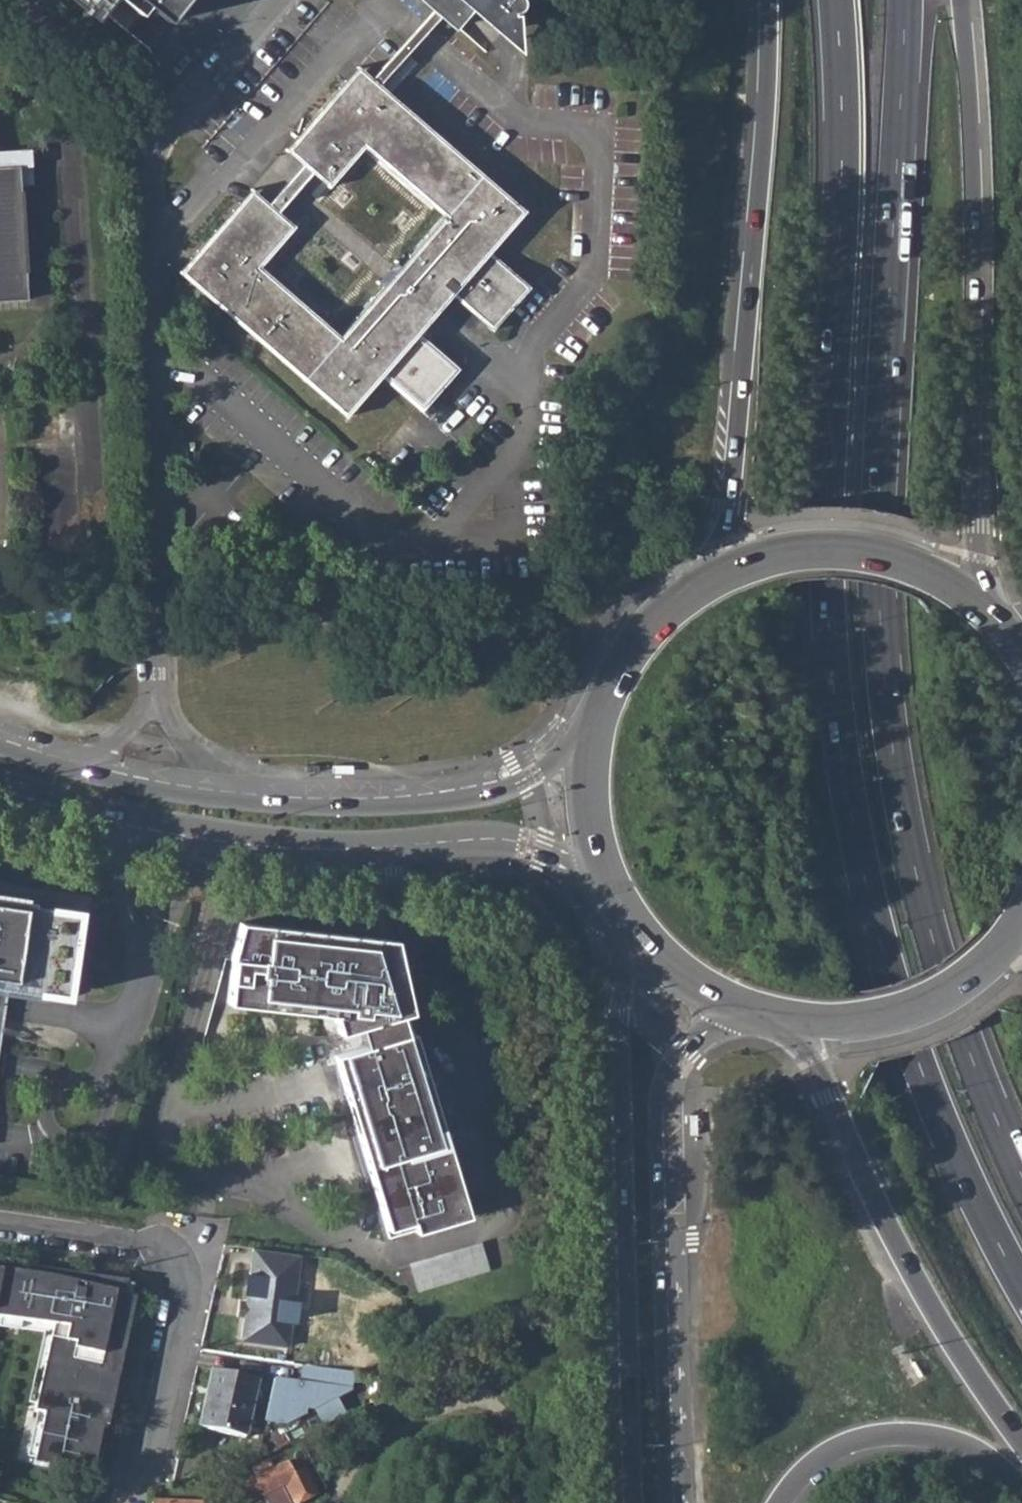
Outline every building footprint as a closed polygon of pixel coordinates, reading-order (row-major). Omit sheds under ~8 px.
[(90,22),(109,0),(63,0),(90,22)] [(140,9),(129,0),(112,0),(133,17),(140,9)] [(140,9),(160,26),(182,0),(129,0),(140,9)] [(428,20),(438,28),(451,38),(467,19),(509,52),(508,21),(516,18),(524,9),(524,0),(404,0),(428,20)] [(411,62),(438,28),(428,20),(402,54),(411,62)] [(402,54),(369,91),(380,100),(411,62),(402,54)] [(183,286),(346,426),(382,383),(425,419),(462,374),(423,340),(454,300),(493,336),(529,294),(490,260),(523,218),(380,100),(369,91),(354,76),(288,157),(302,171),(311,177),(332,195),(363,154),(445,220),(405,269),(400,263),(378,289),(383,294),(343,343),(264,277),(299,236),(276,220),(268,212),(253,199),(183,286)] [(18,162),(19,182),(32,181),(29,150),(0,152),(0,164),(18,162)] [(28,296),(19,182),(18,162),(0,164),(0,298),(28,296)] [(302,171),(268,212),(276,220),(311,177),(302,171)] [(354,765),(334,764),(334,769),(334,773),(354,774),(354,765)] [(12,982),(70,1001),(81,915),(26,905),(27,899),(0,895),(0,981),(12,982)] [(397,936),(240,923),(230,960),(232,961),(228,1003),(333,1015),(339,1034),(359,1029),(364,1046),(344,1052),(334,1055),(389,1238),(467,1215),(412,1032),(405,1033),(400,1018),(410,1016),(397,936)] [(1,1063),(9,1007),(11,993),(70,1001),(12,982),(0,981),(0,1072),(1,1063)] [(410,1016),(400,1018),(405,1033),(412,1032),(410,1016)] [(359,1029),(339,1034),(344,1052),(364,1046),(359,1029)] [(699,1115),(690,1115),(691,1135),(699,1135),(699,1115)] [(482,1244),(410,1265),(417,1289),(489,1268),(482,1244)] [(298,1254),(251,1248),(245,1300),(243,1317),(240,1340),(287,1346),(298,1254)] [(1,1319),(54,1327),(37,1405),(35,1412),(38,1413),(46,1414),(36,1459),(35,1465),(98,1480),(104,1453),(98,1451),(104,1427),(108,1428),(136,1299),(132,1298),(125,1297),(127,1286),(128,1283),(27,1268),(30,1269),(29,1275),(0,1271),(0,1319),(1,1319)] [(591,1277),(582,1277),(583,1297),(587,1297),(591,1297),(591,1277)] [(134,1287),(127,1286),(125,1297),(132,1298),(134,1287)] [(245,1300),(237,1299),(235,1316),(243,1317),(245,1300)] [(1,1319),(0,1326),(0,1327),(45,1333),(29,1404),(37,1405),(54,1327),(1,1319)] [(302,1382),(274,1378),(266,1423),(287,1427),(315,1413),(324,1431),(350,1418),(341,1400),(354,1394),(357,1375),(305,1367),(302,1382)] [(198,1433),(247,1443),(258,1384),(208,1373),(198,1433)] [(46,1414),(38,1413),(28,1458),(36,1459),(46,1414)] [(249,1502),(259,1502),(281,1492),(287,1502),(306,1502),(296,1485),(293,1479),(286,1466),(242,1489),(249,1502)] [(293,1479),(296,1485),(306,1502),(312,1502),(318,1500),(304,1473),(293,1479)]
